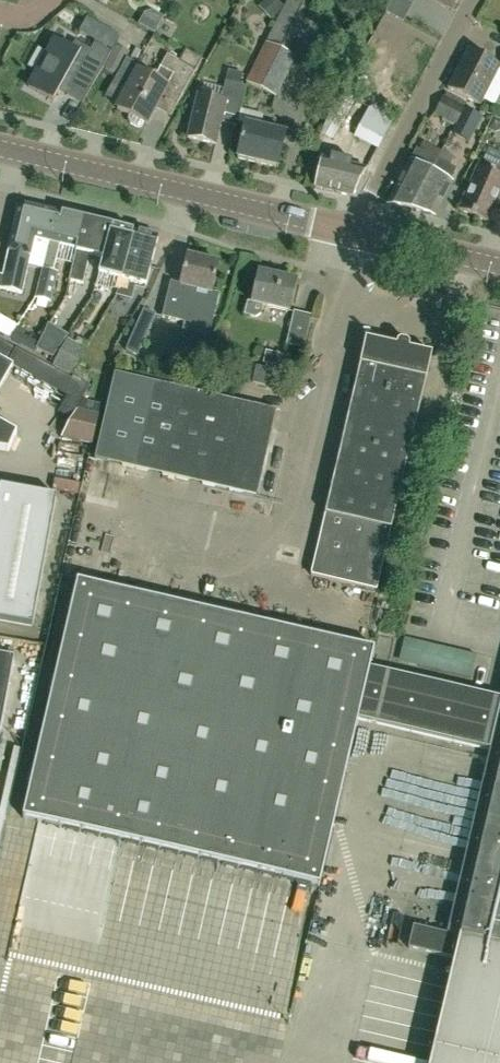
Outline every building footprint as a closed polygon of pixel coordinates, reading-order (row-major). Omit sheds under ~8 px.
[(452,9),(457,0),(434,0),(452,9)] [(288,52),(305,17),(284,6),(267,42),(246,83),(276,97),(297,57),(288,52)] [(376,39),(344,94),(356,100),(388,45),(376,39)] [(83,103),(111,53),(95,44),(85,61),(78,57),(79,54),(55,40),(28,87),(53,101),(59,90),(83,103)] [(394,49),(362,104),(369,108),(402,53),(394,49)] [(146,125),(161,97),(177,106),(203,59),(186,50),(180,61),(168,54),(154,80),(138,71),(117,109),(130,116),(132,122),(139,126),(144,124),(146,125)] [(499,68),(499,67),(469,51),(449,88),(481,105),(499,68)] [(237,127),(247,86),(241,84),(243,73),(229,70),(226,81),(221,100),(199,95),(189,137),(217,144),(222,123),(237,127)] [(456,127),(466,108),(444,96),(435,114),(456,127)] [(483,117),(466,108),(456,127),(452,133),(470,143),(483,117)] [(369,110),(354,139),(377,152),(393,123),(369,110)] [(287,134),(273,130),(246,124),(238,158),(279,168),(287,134)] [(411,210),(441,152),(426,145),(423,151),(416,148),(410,161),(411,161),(388,205),(411,210)] [(453,184),(451,182),(457,169),(451,166),(456,157),(443,150),(441,152),(411,210),(436,216),(453,184)] [(354,197),(368,169),(324,158),(316,188),(354,197)] [(460,209),(490,222),(499,199),(499,167),(482,159),(460,209)] [(29,266),(43,269),(57,213),(27,205),(20,211),(2,288),(22,293),(29,266)] [(59,244),(78,249),(85,220),(57,213),(43,269),(37,296),(52,300),(58,272),(55,271),(58,258),(56,258),(59,244)] [(104,257),(112,227),(85,220),(78,249),(73,268),(70,280),(83,283),(90,254),(104,257)] [(120,289),(136,232),(126,229),(126,226),(114,222),(113,226),(112,225),(112,227),(104,257),(96,286),(112,290),(115,288),(120,289)] [(159,238),(136,232),(120,289),(116,295),(130,299),(135,283),(146,286),(159,238)] [(212,293),(220,263),(189,256),(181,286),(183,286),(182,290),(168,287),(161,312),(175,315),(177,309),(191,312),(196,289),(212,293)] [(296,281),(273,276),(260,273),(253,303),(247,302),(244,315),(256,317),(261,314),(263,306),(289,312),(296,281)] [(15,331),(20,316),(0,309),(0,326),(15,331)] [(295,311),(287,345),(305,349),(313,315),(295,311)] [(25,335),(20,344),(35,352),(41,343),(25,335)] [(71,373),(85,350),(87,346),(69,335),(52,362),(71,373)] [(327,514),(313,574),(379,589),(433,353),(410,348),(411,344),(409,341),(402,339),(399,342),(398,345),(367,338),(326,514),(327,514)] [(286,355),(273,352),(267,351),(264,363),(283,368),(286,355)] [(13,359),(0,354),(0,386),(13,359)] [(277,388),(280,372),(257,367),(253,383),(277,388)] [(257,497),(273,431),(278,410),(115,373),(95,459),(257,497)] [(99,406),(104,382),(89,379),(84,402),(99,406)] [(100,414),(77,409),(61,437),(63,438),(93,445),(100,414)] [(10,450),(17,433),(0,423),(0,449),(10,450)] [(84,491),(85,477),(57,476),(56,489),(84,491)] [(1,486),(0,491),(0,618),(33,624),(57,496),(1,486)] [(310,518),(306,535),(318,537),(322,520),(310,518)] [(373,649),(273,626),(78,581),(24,817),(319,885),(357,718),(369,667),(373,649)] [(0,655),(0,733),(14,658),(0,655)] [(369,667),(357,718),(499,752),(499,698),(369,667)] [(460,936),(457,946),(430,1062),(499,1062),(499,765),(460,936)]
